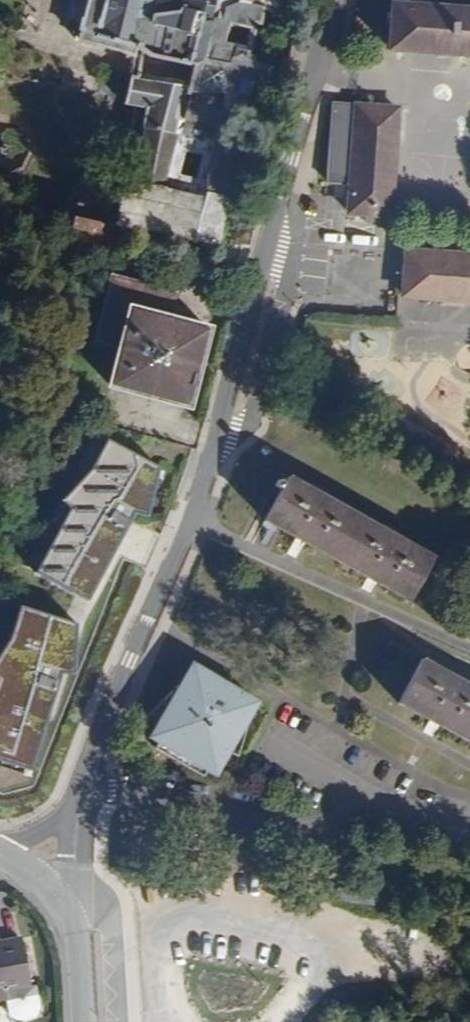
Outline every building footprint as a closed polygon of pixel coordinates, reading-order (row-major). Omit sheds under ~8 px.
[(216,23),(212,21),(216,7),(226,9),(224,14),(242,18),(245,8),(282,18),(287,0),(91,0),(79,45),(126,58),(133,49),(145,52),(150,58),(195,71),(205,65),(213,67),(219,44),(211,42),(216,23)] [(391,37),(469,43),(469,0),(394,0),(391,37)] [(270,75),(282,18),(245,8),(242,18),(224,14),(226,9),(216,7),(212,21),(216,23),(211,42),(219,44),(213,67),(205,65),(195,71),(225,82),(242,71),(270,75)] [(162,210),(166,189),(135,186),(100,182),(80,195),(75,223),(71,223),(68,235),(89,239),(99,229),(169,237),(195,244),(195,240),(226,247),(270,75),(242,71),(225,82),(215,134),(213,148),(201,215),(173,208),(172,210),(162,210)] [(183,126),(191,91),(133,80),(126,108),(146,110),(143,130),(180,136),(179,140),(197,145),(199,130),(183,126)] [(403,98),(356,95),(347,213),(395,216),(403,98)] [(166,189),(179,140),(180,136),(143,130),(135,186),(166,189)] [(213,148),(215,134),(199,130),(197,145),(213,148)] [(408,243),(403,292),(469,297),(469,247),(408,243)] [(179,302),(181,285),(110,266),(92,333),(118,341),(108,371),(193,392),(215,310),(179,302)] [(108,442),(38,577),(92,604),(161,469),(108,442)] [(436,544),(289,462),(265,505),(411,587),(436,544)] [(81,627),(25,611),(0,694),(0,803),(2,804),(33,795),(88,684),(66,678),(81,627)] [(425,648),(401,692),(469,730),(469,672),(425,648)] [(246,726),(259,706),(248,700),(250,694),(222,678),(217,689),(205,682),(208,676),(195,669),(182,690),(179,688),(156,712),(167,717),(159,729),(154,740),(160,743),(211,772),(217,777),(224,765),(229,754),(241,761),(250,730),(246,726)] [(222,678),(211,671),(208,676),(205,682),(217,689),(222,678)] [(159,729),(167,717),(156,712),(147,721),(159,729)] [(211,772),(160,743),(155,751),(206,782),(211,772)] [(238,774),(241,761),(229,754),(224,765),(238,774)] [(23,938),(0,941),(0,999),(8,998),(11,1013),(18,1019),(26,1018),(36,1014),(41,1007),(36,984),(32,984),(23,938)]
